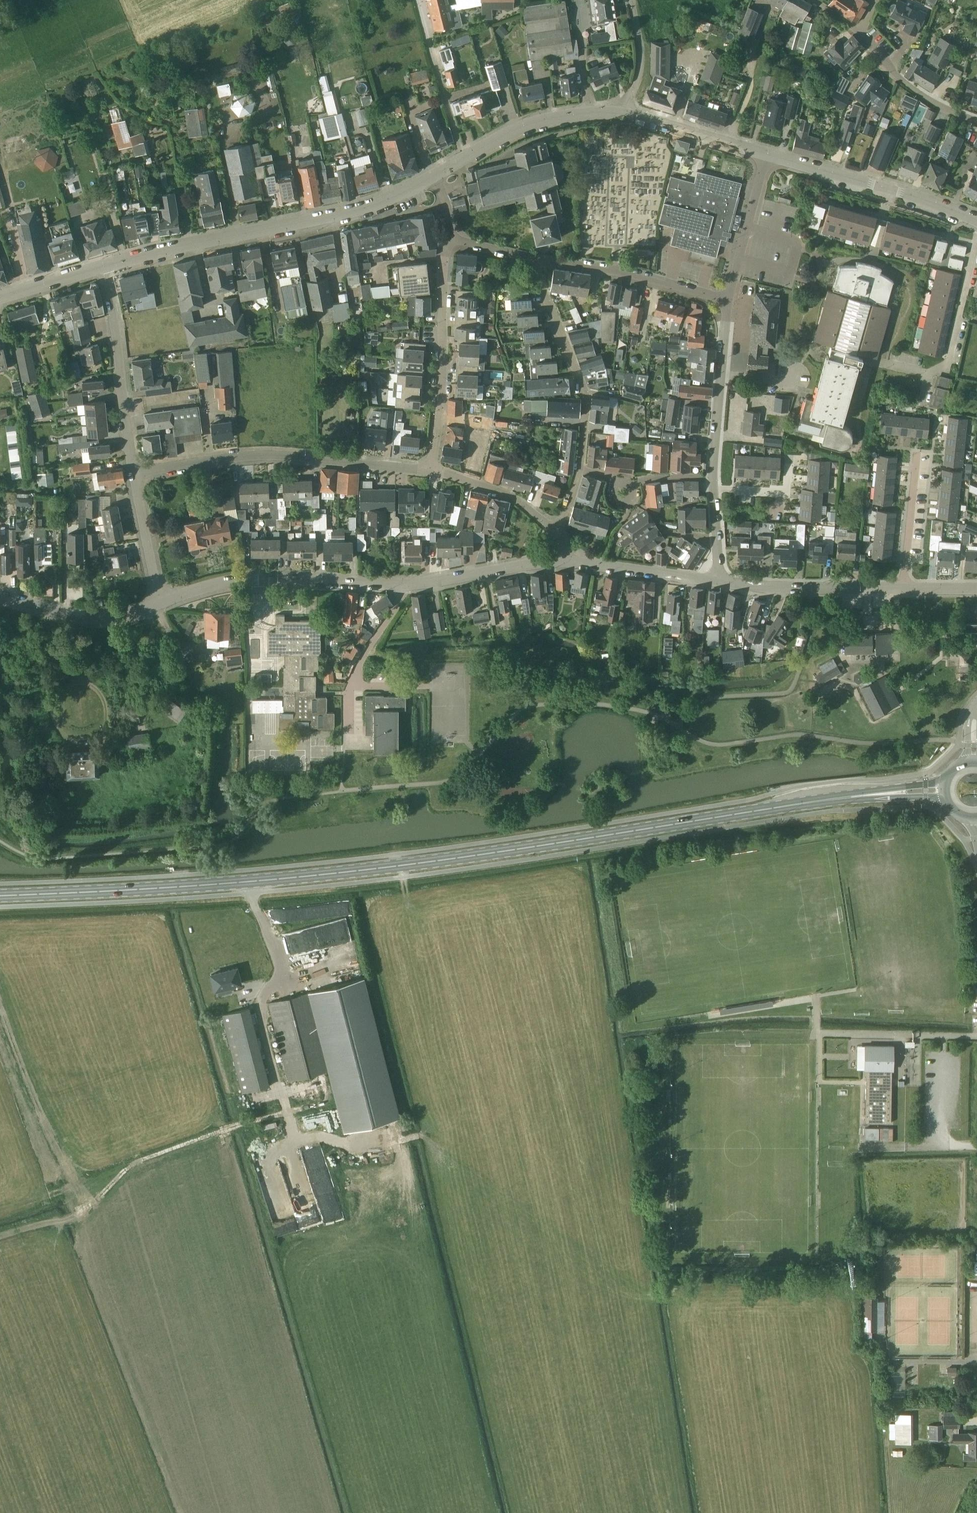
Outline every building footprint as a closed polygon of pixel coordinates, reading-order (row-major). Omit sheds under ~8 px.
[(427,1),(434,30),(452,26),(452,29),(461,27),(462,24),(459,10),(451,11),(448,0),(432,0),(427,1)] [(481,1),(482,19),(492,19),(492,8),(514,9),(513,1),(514,1),(514,0),(481,0),(481,1)] [(592,24),(616,21),(613,0),(588,0),(592,24)] [(787,0),(765,0),(782,9),(787,0)] [(782,9),(782,10),(779,15),(795,24),(798,18),(802,21),(803,18),(809,21),(813,13),(808,10),(811,4),(803,0),(787,0),(782,9)] [(829,6),(856,23),(868,3),(863,0),(833,0),(829,6)] [(906,5),(897,0),(895,5),(893,4),(891,5),(889,7),(889,9),(890,11),(891,12),(889,17),(905,24),(903,30),(915,35),(925,14),(915,9),(916,7),(908,3),(906,5)] [(566,1),(524,7),(532,58),(564,53),(564,55),(565,60),(578,58),(578,51),(577,39),(572,39),(566,1)] [(763,13),(748,7),(736,37),(751,43),(763,13)] [(817,24),(809,21),(804,20),(802,28),(791,25),(785,47),(809,54),(817,24)] [(593,34),(595,43),(616,39),(614,23),(605,24),(606,32),(593,34)] [(502,25),(496,30),(501,36),(507,31),(502,25)] [(471,39),(469,32),(450,39),(452,46),(471,39)] [(295,37),(291,33),(285,35),(284,41),(288,45),(294,43),(295,37)] [(839,39),(824,53),(834,64),(838,61),(845,68),(864,49),(864,48),(852,35),(844,44),(839,39)] [(940,37),(928,60),(945,68),(956,45),(940,37)] [(647,91),(643,101),(675,112),(682,90),(670,86),(664,84),(666,79),(669,80),(670,42),(655,42),(651,42),(650,74),(655,75),(649,92),(647,91)] [(454,61),(450,48),(439,51),(445,71),(449,86),(460,83),(455,68),(453,61),(454,61)] [(709,56),(702,73),(719,80),(726,63),(709,56)] [(904,75),(904,76),(912,81),(912,80),(930,91),(940,76),(921,64),(923,60),(916,56),(913,60),(904,75)] [(598,65),(590,68),(594,79),(591,80),(595,90),(606,84),(605,82),(620,76),(614,61),(599,67),(598,65)] [(507,85),(501,62),(486,66),(492,89),(507,85)] [(523,63),(511,65),(513,71),(516,88),(522,86),(523,93),(522,93),(520,94),(519,94),(519,95),(519,97),(519,98),(520,99),(521,100),(523,100),(525,100),(526,100),(527,101),(528,101),(529,101),(531,101),(532,100),(533,99),(544,96),(541,82),(529,85),(526,69),(525,69),(523,63)] [(793,64),(790,73),(803,77),(806,68),(793,64)] [(575,75),(574,67),(566,68),(567,76),(560,76),(562,94),(578,92),(576,75),(575,75)] [(962,71),(955,67),(952,73),(959,77),(962,71)] [(776,69),(768,68),(766,74),(763,74),(761,86),(763,86),(763,89),(771,91),(776,69)] [(429,81),(426,69),(409,73),(412,85),(429,81)] [(272,73),(264,75),(269,91),(277,89),(272,73)] [(868,75),(855,93),(867,103),(869,99),(879,106),(889,91),(880,85),(881,84),(879,82),(879,80),(876,78),(873,79),(868,75)] [(259,76),(245,80),(249,92),(262,89),(259,76)] [(148,78),(139,80),(141,89),(150,87),(148,78)] [(969,79),(964,94),(972,97),(970,103),(976,104),(976,88),(976,83),(976,82),(969,79)] [(231,94),(229,83),(217,86),(219,97),(231,94)] [(493,89),(483,93),(488,110),(501,105),(496,88),(493,89)] [(850,97),(833,89),(827,102),(844,109),(850,97)] [(696,120),(701,104),(698,103),(701,93),(694,90),(690,101),(688,100),(687,103),(683,116),(696,120)] [(740,94),(734,91),(730,103),(736,105),(740,94)] [(230,110),(251,116),(256,98),(236,92),(230,110)] [(488,110),(483,92),(480,93),(481,93),(459,100),(459,98),(457,99),(457,101),(450,103),(454,116),(463,113),(464,116),(476,112),(477,114),(481,117),(484,116),(486,111),(487,111),(487,110),(488,110)] [(340,113),(335,94),(324,96),(327,112),(318,114),(319,118),(318,118),(324,141),(348,134),(342,112),(340,113)] [(372,103),(370,94),(360,97),(362,105),(372,103)] [(905,94),(901,103),(913,108),(918,99),(905,94)] [(798,97),(788,95),(786,102),(770,98),(764,123),(781,127),(784,115),(793,117),(798,97)] [(919,100),(909,120),(919,125),(929,105),(919,100)] [(857,132),(862,117),(866,107),(854,103),(850,114),(846,113),(836,144),(845,148),(851,129),(857,132)] [(726,113),(701,104),(696,120),(721,129),(726,113)] [(118,107),(109,110),(113,122),(111,123),(112,128),(115,137),(119,149),(132,145),(135,156),(137,156),(143,155),(151,152),(148,140),(145,141),(143,132),(141,132),(140,127),(129,130),(125,119),(122,120),(118,107)] [(209,134),(204,107),(191,109),(195,136),(209,134)] [(355,110),(359,125),(368,122),(364,107),(355,110)] [(442,130),(433,108),(415,116),(431,153),(449,145),(442,130)] [(928,109),(925,117),(932,121),(936,113),(928,109)] [(883,118),(880,127),(886,129),(890,120),(883,118)] [(811,121),(799,119),(798,125),(792,150),(823,158),(826,143),(818,141),(819,138),(807,135),(811,121)] [(865,123),(862,133),(871,136),(874,126),(865,123)] [(942,128),(931,123),(924,137),(935,143),(942,128)] [(957,134),(948,130),(938,153),(952,159),(964,135),(959,132),(957,134)] [(897,137),(882,131),(869,162),(878,166),(879,169),(882,170),(884,169),(897,137)] [(294,133),(287,135),(289,143),(296,142),(294,133)] [(419,170),(408,133),(383,140),(388,160),(393,177),(419,170)] [(469,181),(465,183),(469,200),(471,199),(471,201),(473,202),(474,201),(475,201),(477,208),(478,209),(515,199),(516,202),(526,199),(528,207),(547,203),(549,213),(555,212),(561,211),(555,183),(558,182),(557,177),(559,176),(560,175),(562,172),(563,170),(563,168),(562,166),(560,164),(559,163),(557,163),(554,162),(553,162),(552,157),(549,158),(545,140),(533,143),(533,145),(514,149),(516,158),(506,160),(506,162),(476,169),(476,168),(473,167),(468,168),(466,171),(469,181)] [(688,143),(677,140),(675,147),(686,150),(688,143)] [(259,142),(224,149),(230,175),(240,173),(242,181),(231,183),(235,200),(243,198),(244,204),(239,205),(242,220),(258,217),(255,202),(262,201),(261,195),(260,195),(255,170),(256,170),(257,177),(261,176),(265,175),(261,156),(259,142)] [(50,165),(54,167),(60,153),(41,145),(32,164),(47,170),(50,165)] [(924,152),(914,148),(910,158),(904,156),(898,171),(915,178),(921,162),(920,162),(924,152)] [(370,153),(350,159),(353,167),(359,191),(379,185),(372,162),(370,153)] [(272,154),(261,156),(265,175),(266,175),(269,191),(277,190),(279,202),(289,200),(291,202),(295,201),(296,199),(298,198),(294,174),(276,177),(272,154)] [(323,202),(324,203),(326,203),(322,184),(319,185),(315,164),(314,158),(298,161),(299,167),(306,206),(323,202)] [(322,160),(316,161),(316,165),(317,172),(319,172),(321,182),(325,181),(325,183),(322,184),(326,203),(342,200),(338,176),(327,178),(325,164),(322,160)] [(946,168),(930,162),(922,180),(932,185),(933,187),(936,188),(938,187),(946,168)] [(337,165),(338,176),(342,200),(356,197),(350,167),(349,168),(348,163),(339,164),(337,165)] [(963,191),(974,197),(976,192),(976,164),(963,191)] [(116,167),(113,167),(114,173),(115,180),(125,179),(122,165),(116,167)] [(135,166),(137,177),(144,176),(142,165),(135,166)] [(220,200),(213,170),(194,174),(201,205),(200,205),(203,217),(198,218),(200,225),(204,224),(205,226),(206,226),(206,227),(208,227),(209,228),(211,227),(213,226),(213,224),(225,222),(220,200)] [(694,182),(670,176),(666,191),(668,192),(667,196),(665,195),(658,222),(675,226),(670,244),(716,256),(721,238),(726,240),(741,182),(697,171),(694,182)] [(157,208),(158,211),(161,234),(181,230),(178,212),(177,213),(174,192),(163,194),(165,207),(157,208)] [(86,211),(83,199),(66,204),(70,215),(86,211)] [(834,233),(841,207),(829,203),(822,230),(834,233)] [(140,207),(133,208),(135,215),(138,236),(150,234),(147,213),(146,206),(140,207)] [(841,207),(834,233),(845,236),(853,210),(841,207)] [(845,236),(857,240),(864,213),(853,210),(845,236)] [(161,234),(158,211),(157,212),(152,212),(147,213),(150,234),(160,232),(160,234),(161,234)] [(549,213),(530,217),(536,243),(561,237),(561,236),(557,222),(555,212),(549,213)] [(413,217),(415,231),(435,226),(433,213),(431,213),(413,216),(413,217)] [(812,213),(808,226),(818,229),(821,216),(812,213)] [(864,213),(857,240),(869,243),(876,217),(864,213)] [(126,238),(138,236),(135,215),(134,215),(123,217),(126,238)] [(417,242),(415,231),(413,217),(411,217),(412,218),(402,219),(406,240),(416,238),(416,242),(417,242)] [(18,223),(29,273),(51,268),(40,218),(18,223)] [(108,230),(105,219),(80,226),(84,242),(88,255),(117,247),(111,229),(108,230)] [(406,240),(402,219),(392,221),(397,247),(407,245),(406,240)] [(73,235),(68,220),(49,226),(54,241),(48,243),(54,262),(79,255),(73,235)] [(891,249),(899,223),(887,220),(880,246),(891,249)] [(382,223),(386,244),(396,242),(392,221),(392,222),(382,223)] [(376,246),(386,244),(382,223),(372,225),(376,246)] [(891,249),(903,253),(911,226),(899,223),(891,249)] [(362,227),(366,248),(376,246),(372,225),(362,227)] [(435,226),(415,231),(417,242),(422,241),(423,246),(437,243),(436,238),(437,238),(435,226)] [(911,226),(903,253),(915,256),(922,230),(911,226)] [(356,250),(366,248),(362,227),(352,229),(356,250)] [(351,230),(341,232),(342,244),(346,274),(348,275),(358,274),(357,266),(354,246),(351,230)] [(934,233),(922,230),(915,256),(927,259),(934,233)] [(319,238),(325,270),(337,267),(336,260),(337,259),(333,234),(319,238)] [(319,238),(301,242),(303,255),(305,255),(308,273),(304,273),(305,278),(306,283),(308,283),(313,310),(315,310),(332,307),(332,306),(333,306),(332,304),(327,279),(321,280),(319,271),(325,270),(319,238)] [(937,238),(931,258),(940,261),(943,251),(944,251),(947,241),(937,238)] [(953,243),(951,252),(964,255),(966,246),(953,243)] [(308,314),(307,306),(301,279),(300,274),(294,246),(271,251),(275,270),(289,267),(293,284),(281,286),(286,310),(288,318),(308,314)] [(244,271),(248,279),(237,281),(240,301),(267,296),(263,276),(262,263),(263,263),(260,247),(241,251),(244,271)] [(436,248),(419,251),(420,257),(436,255),(436,248)] [(637,249),(637,250),(637,256),(648,257),(649,250),(637,249)] [(232,252),(204,257),(208,272),(212,291),(222,290),(222,292),(235,290),(232,275),(236,274),(235,267),(234,267),(232,252)] [(476,255),(457,253),(455,270),(456,270),(455,282),(467,283),(468,279),(467,279),(468,271),(474,271),(477,271),(480,271),(481,269),(482,268),(483,266),(482,263),(481,261),(479,261),(476,260),(476,255)] [(950,257),(948,266),(961,269),(963,260),(950,257)] [(203,294),(195,259),(174,264),(181,296),(178,297),(182,311),(204,306),(202,294),(203,294)] [(430,291),(427,262),(397,265),(400,295),(408,294),(430,291)] [(820,442),(820,443),(839,448),(840,448),(841,448),(842,449),(843,448),(844,448),(845,448),(846,448),(847,447),(848,447),(848,446),(849,446),(850,445),(851,444),(852,443),(852,442),(853,441),(853,440),(853,439),(854,438),(854,437),(854,436),(854,435),(853,434),(853,433),(853,432),(852,431),(852,430),(851,429),(850,428),(849,427),(848,426),(847,426),(846,425),(845,425),(840,424),(841,420),(842,421),(854,378),(855,375),(858,364),(858,363),(860,364),(862,359),(866,361),(868,353),(872,354),(877,355),(890,308),(876,304),(877,301),(887,304),(893,281),(890,278),(887,276),(883,274),(882,273),(881,273),(878,272),(875,270),(872,269),(867,268),(861,267),(856,266),(855,266),(850,265),(844,265),(839,266),(839,267),(833,289),(843,292),(842,294),(828,290),(814,339),(831,343),(828,355),(826,354),(816,390),(814,397),(814,399),(806,397),(797,428),(823,435),(821,442),(820,442)] [(587,295),(590,274),(556,269),(553,271),(550,290),(587,295)] [(937,269),(932,289),(955,295),(960,274),(937,269)] [(142,273),(120,278),(125,300),(127,299),(129,311),(143,308),(157,306),(154,292),(147,293),(142,273)] [(614,307),(619,308),(620,302),(623,303),(625,291),(620,291),(621,284),(610,282),(607,298),(610,299),(610,301),(615,302),(614,307)] [(90,288),(76,292),(83,317),(105,310),(98,285),(97,285),(95,283),(91,284),(91,287),(90,287),(90,288)] [(372,298),(371,283),(361,284),(363,299),(372,298)] [(620,302),(619,308),(632,310),(633,305),(639,306),(639,305),(642,294),(636,293),(637,289),(625,287),(625,291),(623,303),(620,302)] [(951,315),(955,295),(932,289),(928,310),(951,315)] [(458,296),(457,306),(477,307),(478,291),(462,290),(462,296),(458,296)] [(430,291),(408,294),(408,313),(430,313),(430,291)] [(76,292),(51,298),(59,328),(72,326),(84,323),(83,317),(76,292)] [(525,292),(510,293),(511,310),(517,309),(532,308),(535,308),(535,307),(532,308),(531,297),(529,298),(525,298),(525,292)] [(339,303),(332,304),(333,306),(332,306),(332,307),(335,322),(351,320),(348,301),(347,302),(346,293),(338,294),(339,303)] [(765,294),(757,293),(756,293),(754,314),(752,314),(750,325),(753,326),(750,353),(749,353),(747,368),(766,369),(768,356),(767,356),(768,344),(774,345),(779,299),(765,298),(765,294)] [(194,322),(184,323),(191,353),(199,351),(199,345),(247,335),(243,313),(240,314),(237,298),(223,300),(227,316),(194,322)] [(654,314),(672,320),(669,330),(677,332),(684,306),(659,299),(654,314)] [(40,321),(35,303),(8,312),(14,330),(40,321)] [(639,305),(639,306),(633,305),(632,310),(630,321),(631,321),(629,331),(639,333),(640,323),(641,323),(644,307),(639,305)] [(461,316),(461,321),(476,322),(477,307),(457,306),(457,316),(461,316)] [(532,308),(517,309),(518,325),(538,323),(537,313),(535,313),(532,314),(532,308)] [(946,336),(951,315),(928,310),(923,330),(946,336)] [(601,311),(601,330),(601,337),(601,342),(613,343),(615,312),(601,311)] [(689,324),(687,340),(703,342),(704,335),(699,335),(701,316),(687,314),(686,323),(689,324)] [(407,321),(393,323),(393,330),(408,328),(407,321)] [(475,338),(475,337),(476,322),(461,321),(460,327),(456,327),(456,337),(464,337),(475,338)] [(84,323),(72,326),(77,350),(80,349),(83,363),(101,360),(98,345),(89,346),(87,336),(90,335),(87,322),(84,323)] [(538,323),(518,325),(519,330),(523,330),(524,341),(529,341),(544,339),(544,329),(542,329),(538,329),(538,323)] [(601,337),(601,330),(594,331),(593,327),(569,332),(573,343),(601,337)] [(941,356),(946,336),(923,330),(918,351),(941,356)] [(371,336),(377,336),(377,332),(363,333),(364,343),(371,344),(371,336)] [(464,337),(463,343),(459,343),(459,353),(479,354),(479,353),(479,338),(475,337),(475,338),(464,337)] [(544,339),(529,341),(531,357),(536,356),(551,355),(550,345),(548,345),(545,345),(544,339)] [(688,354),(714,356),(715,348),(703,347),(703,342),(687,340),(680,340),(680,345),(679,345),(678,348),(689,350),(688,354)] [(595,354),(592,341),(573,346),(578,358),(595,354)] [(666,343),(652,341),(651,353),(665,355),(666,343)] [(403,358),(423,360),(423,350),(420,349),(420,344),(404,342),(403,358)] [(1,348),(0,343),(0,370),(8,368),(8,367),(14,365),(13,359),(7,361),(3,348),(1,348)] [(713,363),(714,356),(688,354),(689,350),(678,348),(679,345),(668,343),(667,350),(679,352),(678,356),(688,357),(688,360),(691,361),(713,363)] [(38,378),(30,345),(15,348),(22,382),(38,378)] [(194,353),(183,354),(184,362),(195,360),(194,354),(194,353)] [(478,369),(479,354),(459,353),(458,363),(462,363),(462,368),(478,369)] [(780,353),(779,364),(790,365),(790,354),(780,353)] [(360,355),(360,371),(364,371),(364,367),(376,367),(376,357),(364,357),(365,355),(360,355)] [(531,379),(538,379),(537,373),(557,371),(557,360),(555,360),(554,355),(551,355),(536,356),(531,357),(531,361),(530,361),(531,379)] [(606,371),(605,368),(601,355),(578,359),(584,375),(596,371),(598,385),(608,384),(606,371)] [(154,380),(151,358),(132,361),(137,391),(158,388),(158,393),(172,391),(170,381),(164,382),(163,379),(154,380)] [(403,358),(402,374),(418,375),(418,369),(422,370),(423,360),(403,358)] [(712,381),(713,363),(691,361),(690,367),(692,367),(691,378),(712,381)] [(477,384),(478,369),(462,368),(462,374),(458,374),(457,384),(477,385),(477,384)] [(79,369),(71,371),(73,379),(81,377),(79,369)] [(513,374),(513,379),(525,379),(525,371),(514,372),(513,374)] [(637,375),(625,371),(625,372),(623,379),(622,384),(624,385),(622,395),(642,400),(648,374),(638,373),(637,375)] [(402,374),(397,373),(397,382),(394,382),(393,397),(396,397),(395,405),(419,407),(420,398),(418,398),(419,384),(421,384),(422,375),(418,375),(402,374)] [(550,378),(538,379),(531,379),(524,380),(525,394),(551,393),(574,391),(573,376),(550,378)] [(951,380),(949,379),(939,376),(931,405),(943,409),(951,380)] [(321,378),(319,382),(321,385),(324,387),(328,385),(329,382),(328,378),(324,377),(321,378)] [(678,395),(678,396),(710,398),(711,388),(689,385),(690,379),(680,378),(679,384),(678,395)] [(104,391),(103,380),(83,382),(84,393),(104,391)] [(477,385),(457,384),(457,394),(460,394),(460,398),(482,399),(483,385),(477,384),(477,385)] [(221,386),(214,386),(215,397),(218,397),(219,409),(229,408),(232,407),(233,407),(233,406),(236,406),(234,385),(221,386)] [(513,385),(510,385),(503,385),(501,385),(501,397),(512,397),(513,385)] [(23,393),(21,386),(13,388),(15,394),(23,393)] [(51,414),(44,390),(28,395),(35,418),(51,414)] [(609,396),(592,394),(590,421),(607,423),(609,396)] [(670,397),(666,423),(676,425),(680,399),(670,397)] [(775,397),(774,410),(788,412),(789,398),(775,397)] [(531,411),(547,411),(547,415),(579,416),(580,399),(557,398),(551,398),(547,398),(547,399),(531,399),(531,411)] [(462,400),(448,399),(448,413),(461,414),(462,400)] [(86,414),(106,412),(105,402),(85,404),(86,414)] [(699,406),(685,405),(683,429),(697,430),(699,406)] [(148,429),(155,428),(175,426),(175,433),(176,435),(201,432),(199,416),(198,408),(198,407),(145,414),(147,429),(148,429)] [(759,411),(746,410),(743,433),(756,435),(757,433),(762,434),(764,424),(758,424),(759,411)] [(357,422),(356,411),(346,411),(347,423),(357,422)] [(395,412),(381,411),(379,429),(366,427),(364,445),(371,446),(371,447),(377,448),(377,447),(384,447),(387,426),(394,426),(395,412)] [(106,412),(86,414),(87,425),(107,423),(106,412)] [(880,432),(896,433),(898,415),(882,414),(880,432)] [(911,435),(913,417),(898,415),(896,433),(911,435)] [(949,416),(947,432),(965,434),(967,418),(949,416)] [(913,417),(911,435),(927,436),(929,418),(913,417)] [(233,437),(231,422),(212,424),(214,441),(223,440),(222,439),(233,437)] [(404,422),(398,422),(394,422),(392,443),(400,444),(400,449),(418,451),(419,438),(410,437),(411,430),(403,429),(404,422)] [(16,423),(4,425),(10,480),(22,479),(16,423)] [(107,423),(87,425),(89,436),(108,434),(107,423)] [(633,427),(631,429),(638,435),(640,433),(643,430),(636,424),(633,427)] [(473,430),(447,426),(441,459),(459,463),(462,448),(463,449),(463,446),(465,445),(465,441),(471,442),(473,430)] [(615,427),(613,440),(624,441),(628,441),(629,428),(615,427)] [(156,434),(155,428),(148,429),(148,435),(143,436),(146,453),(162,451),(159,434),(156,434)] [(559,458),(557,470),(572,472),(577,429),(565,428),(563,428),(561,440),(567,441),(566,450),(565,459),(559,458)] [(473,454),(468,472),(481,475),(487,454),(477,451),(482,431),(475,430),(469,453),(473,454)] [(963,449),(965,434),(947,432),(945,448),(963,449)] [(178,456),(176,435),(175,433),(166,434),(168,456),(178,456)] [(699,463),(699,457),(694,456),(695,442),(674,440),(672,452),(671,451),(671,470),(689,472),(690,463),(699,463)] [(67,443),(59,443),(60,452),(74,450),(74,448),(81,447),(82,452),(90,451),(91,457),(111,455),(110,444),(99,445),(87,446),(87,441),(73,442),(67,443)] [(649,443),(648,452),(652,453),(652,469),(667,470),(668,444),(653,443),(649,443)] [(599,446),(589,445),(588,464),(605,466),(605,470),(618,471),(618,458),(619,458),(619,456),(612,456),(613,450),(607,449),(599,448),(599,446)] [(962,465),(962,458),(963,449),(945,448),(944,463),(949,464),(962,465)] [(500,482),(506,463),(507,458),(491,453),(484,477),(500,482)] [(733,476),(749,476),(750,456),(735,455),(733,476)] [(878,455),(876,471),(894,473),(896,457),(878,455)] [(618,458),(618,471),(617,472),(633,474),(633,471),(635,458),(619,456),(619,458),(618,458)] [(765,456),(750,456),(749,476),(764,477),(765,456)] [(780,457),(765,456),(764,477),(779,478),(780,457)] [(807,473),(828,475),(830,460),(809,458),(807,473)] [(90,474),(89,462),(73,463),(74,475),(90,474)] [(506,463),(500,482),(514,485),(514,488),(520,490),(521,487),(529,490),(534,475),(523,472),(524,468),(506,463)] [(869,466),(846,463),(844,475),(848,476),(868,479),(869,466)] [(123,468),(97,472),(92,473),(93,480),(98,479),(100,490),(111,488),(111,487),(117,486),(117,482),(125,481),(123,468)] [(336,470),(322,469),(321,491),(334,492),(336,470)] [(959,487),(961,471),(949,470),(943,469),(941,485),(959,487)] [(338,470),(337,490),(357,492),(359,471),(338,470)] [(555,475),(536,470),(534,479),(544,482),(540,495),(548,498),(549,499),(549,500),(550,501),(551,501),(552,501),(553,501),(554,500),(556,500),(560,487),(553,485),(555,475)] [(876,471),(874,486),(893,488),(894,473),(876,471)] [(52,472),(38,474),(39,484),(54,482),(52,472)] [(807,473),(806,488),(822,489),(822,490),(827,490),(828,475),(807,473)] [(583,476),(577,496),(591,499),(590,504),(596,506),(601,487),(603,487),(604,480),(583,476)] [(297,481),(298,497),(299,505),(312,505),(312,508),(319,507),(319,494),(312,495),(312,480),(297,481)] [(390,534),(390,526),(390,525),(386,525),(386,509),(390,509),(394,510),(395,489),(372,488),(372,480),(361,480),(359,488),(360,510),(367,509),(367,534),(378,534),(379,535),(381,537),(382,537),(384,536),(385,534),(390,534)] [(279,518),(283,518),(286,518),(286,505),(291,505),(291,497),(298,497),(297,481),(283,481),(284,497),(277,498),(278,508),(279,518)] [(682,482),(682,496),(699,496),(699,482),(695,481),(685,481),(683,482),(682,482)] [(255,499),(254,482),(240,483),(241,507),(248,507),(247,499),(255,499)] [(268,482),(254,482),(255,499),(263,498),(263,506),(269,506),(269,498),(268,482)] [(663,504),(660,482),(643,485),(646,506),(663,504)] [(939,501),(957,503),(959,487),(941,485),(939,501)] [(891,504),(893,488),(874,486),(873,502),(891,504)] [(800,503),(821,504),(822,490),(822,489),(806,488),(802,488),(800,503)] [(409,489),(400,489),(400,511),(423,511),(423,509),(429,509),(429,499),(423,499),(424,491),(409,491),(409,489)] [(431,504),(431,518),(441,520),(442,510),(452,511),(450,519),(457,521),(458,518),(461,506),(453,505),(454,500),(451,500),(452,492),(440,491),(438,505),(431,504)] [(488,495),(470,491),(465,515),(482,519),(488,495)] [(236,508),(234,496),(222,498),(224,510),(236,508)] [(25,497),(25,505),(33,505),(33,497),(25,497)] [(510,502),(489,497),(484,525),(502,529),(510,502)] [(105,523),(121,520),(118,506),(102,509),(100,509),(99,498),(86,498),(86,516),(103,515),(105,523)] [(957,503),(939,501),(938,517),(956,519),(957,503)] [(800,503),(799,518),(820,520),(820,513),(826,514),(826,505),(821,504),(800,503)] [(199,506),(188,508),(190,516),(200,514),(199,506)] [(610,517),(573,507),(569,524),(597,533),(604,535),(605,535),(610,517)] [(705,526),(705,508),(677,509),(678,529),(691,531),(691,526),(705,526)] [(237,510),(238,518),(246,518),(246,509),(237,510)] [(390,525),(390,526),(398,527),(399,527),(399,518),(397,516),(395,516),(395,510),(394,510),(390,509),(390,525)] [(624,545),(633,539),(654,524),(646,511),(622,527),(628,536),(621,541),(624,545)] [(877,511),(875,526),(893,528),(895,513),(877,511)] [(337,559),(337,529),(333,529),(333,528),(327,528),(326,513),(319,514),(319,518),(319,529),(325,529),(325,538),(324,538),(324,542),(323,542),(324,559),(337,559)] [(208,544),(232,540),(228,516),(204,520),(203,520),(186,523),(190,548),(191,547),(192,553),(194,554),(199,553),(200,551),(199,546),(208,545),(208,544)] [(246,518),(238,518),(238,519),(240,531),(250,531),(249,519),(246,519),(246,518)] [(279,518),(271,518),(266,518),(266,525),(277,525),(277,529),(283,529),(283,518),(279,518)] [(286,518),(283,518),(283,529),(290,529),(290,525),(296,525),(296,518),(286,518)] [(458,518),(457,521),(455,529),(462,529),(464,519),(458,518)] [(124,535),(121,520),(105,523),(106,531),(99,533),(100,540),(124,535)] [(737,529),(751,529),(751,521),(737,520),(737,529)] [(943,521),(932,520),(931,537),(941,538),(943,521)] [(797,523),(796,539),(804,540),(805,524),(797,523)] [(963,529),(976,535),(976,534),(976,528),(965,523),(963,529)] [(633,539),(642,554),(664,538),(654,524),(633,539)] [(825,525),(825,533),(834,534),(834,525),(825,525)] [(390,534),(391,536),(394,536),(400,531),(399,528),(398,527),(390,526),(390,534)] [(892,544),(893,528),(875,526),(873,542),(892,544)] [(429,527),(417,527),(416,536),(414,536),(414,543),(405,543),(405,546),(404,547),(403,548),(403,550),(404,551),(405,552),(405,560),(421,560),(421,539),(429,539),(429,527)] [(345,529),(337,529),(337,559),(352,559),(352,542),(345,542),(345,529)] [(251,555),(265,555),(265,539),(258,539),(258,531),(252,531),(251,555)] [(273,539),(265,539),(265,555),(279,555),(280,531),(273,531),(273,539)] [(455,537),(449,537),(449,556),(460,555),(460,553),(472,553),(472,531),(460,531),(455,536),(455,537)] [(856,532),(847,531),(847,535),(835,534),(834,542),(837,542),(836,555),(854,557),(856,532)] [(83,532),(69,532),(69,561),(75,560),(75,562),(82,562),(82,560),(83,560),(83,532)] [(86,533),(87,541),(87,549),(94,548),(97,548),(98,548),(98,532),(86,533)] [(287,557),(301,557),(301,540),(294,540),(294,532),(288,533),(288,540),(287,540),(287,557)] [(310,540),(301,540),(301,557),(315,557),(315,532),(310,532),(310,540)] [(961,537),(961,544),(969,545),(969,538),(970,532),(962,532),(961,537)] [(366,549),(366,541),(364,539),(364,534),(357,534),(357,543),(357,551),(364,551),(366,549)] [(751,540),(750,557),(762,557),(762,549),(770,550),(770,536),(758,535),(758,541),(751,540)] [(0,536),(0,542),(0,544),(1,572),(13,572),(12,553),(5,554),(5,544),(7,544),(7,536),(0,536)] [(751,537),(732,536),(732,548),(738,548),(737,556),(750,557),(751,540),(751,537)] [(809,541),(808,551),(813,551),(812,559),(826,560),(826,552),(827,550),(833,550),(834,537),(823,536),(823,542),(809,541)] [(438,556),(449,556),(449,537),(437,537),(438,556)] [(681,538),(677,544),(698,558),(705,548),(694,541),(692,544),(681,538)] [(774,547),(773,560),(779,560),(779,564),(780,564),(781,566),(782,567),(787,567),(788,566),(788,564),(795,564),(796,547),(796,539),(789,539),(789,548),(774,547)] [(890,560),(892,544),(873,542),(871,557),(890,560)] [(34,544),(34,559),(43,559),(43,563),(52,563),(51,544),(43,544),(43,543),(34,544)] [(18,575),(23,575),(23,577),(30,577),(30,559),(32,559),(32,544),(23,544),(16,544),(17,566),(18,566),(18,575)] [(698,558),(677,544),(674,548),(672,546),(668,552),(676,557),(679,553),(684,556),(681,560),(692,568),(698,558)] [(946,544),(940,544),(939,550),(938,550),(937,564),(945,564),(945,567),(951,567),(951,565),(952,565),(953,551),(946,550),(946,544)] [(113,546),(104,548),(107,563),(104,564),(106,574),(115,572),(115,570),(124,568),(125,569),(130,567),(127,553),(126,554),(126,553),(115,555),(113,546)] [(964,569),(973,569),(973,566),(976,567),(976,546),(976,550),(966,549),(964,569)] [(503,547),(501,557),(506,557),(506,555),(511,556),(512,549),(503,547)] [(94,548),(87,549),(87,550),(88,553),(87,553),(88,558),(99,556),(97,548),(94,548)] [(667,552),(656,552),(655,564),(667,564),(667,552)] [(568,578),(568,572),(556,572),(557,588),(569,588),(569,584),(572,583),(570,591),(585,593),(588,573),(576,571),(574,578),(568,578)] [(545,573),(532,574),(534,595),(535,595),(535,604),(547,603),(547,611),(554,611),(553,593),(547,594),(545,573)] [(518,576),(506,578),(510,598),(521,597),(518,576)] [(596,590),(594,600),(602,601),(610,603),(608,613),(607,620),(610,621),(617,622),(619,604),(613,602),(617,579),(617,578),(606,576),(606,577),(603,591),(596,590)] [(510,598),(506,578),(495,580),(497,590),(501,612),(510,611),(508,599),(510,598)] [(628,579),(628,580),(627,599),(635,599),(633,618),(652,620),(654,586),(654,581),(628,579)] [(473,610),(469,586),(455,588),(459,612),(473,610)] [(701,605),(703,589),(692,588),(690,604),(688,603),(688,613),(694,613),(693,618),(694,618),(693,626),(694,628),(696,631),(699,632),(702,632),(705,605),(701,605)] [(721,591),(709,590),(707,611),(719,612),(721,591)] [(668,593),(667,611),(672,612),(670,631),(679,632),(680,620),(677,619),(680,594),(679,594),(679,591),(673,591),(672,593),(668,593)] [(347,592),(345,605),(344,622),(345,622),(345,625),(347,627),(352,627),(354,625),(354,623),(362,624),(364,609),(357,608),(357,606),(358,593),(347,592)] [(727,606),(729,607),(729,608),(729,609),(727,608),(726,624),(738,625),(739,609),(736,609),(737,608),(738,608),(741,595),(729,593),(727,606)] [(417,621),(414,622),(415,629),(418,628),(420,638),(430,636),(427,619),(428,619),(424,594),(412,596),(416,619),(417,619),(417,621)] [(394,605),(393,605),(387,595),(372,606),(381,619),(386,615),(384,612),(394,605)] [(530,612),(528,598),(521,599),(524,613),(530,612)] [(747,629),(743,628),(743,636),(745,637),(756,642),(756,655),(763,655),(764,637),(762,637),(765,630),(756,626),(765,603),(754,599),(748,616),(751,617),(748,625),(749,625),(747,629)] [(500,622),(498,608),(490,609),(492,624),(500,622)] [(446,628),(443,610),(434,612),(437,630),(446,628)] [(627,611),(620,610),(618,624),(625,625),(627,611)] [(488,611),(481,612),(483,623),(490,621),(488,611)] [(205,638),(208,638),(207,645),(219,645),(219,638),(229,639),(230,613),(206,612),(205,638)] [(334,728),(334,713),(327,713),(327,697),(316,697),(316,676),(315,676),(315,671),(319,671),(319,656),(321,656),(321,620),(300,620),(300,623),(285,623),(285,615),(276,615),(276,637),(268,637),(268,654),(288,655),(288,666),(284,666),(284,700),(284,712),(279,712),(279,728),(295,728),(295,735),(311,735),(311,727),(318,727),(318,728),(334,728)] [(766,625),(764,637),(774,644),(774,643),(782,648),(788,638),(783,634),(785,631),(784,628),(788,622),(778,615),(771,626),(766,625)] [(187,637),(194,626),(189,623),(183,635),(187,637)] [(961,623),(961,633),(976,633),(976,623),(961,623)] [(372,634),(362,626),(361,637),(368,640),(372,634)] [(719,645),(719,629),(708,629),(708,645),(719,645)] [(845,633),(839,633),(839,653),(845,653),(871,652),(871,651),(876,651),(876,653),(881,653),(881,656),(888,656),(888,653),(892,653),(892,633),(876,633),(876,635),(871,635),(871,632),(862,633),(845,633)] [(663,655),(672,655),(673,637),(664,636),(663,655)] [(803,639),(797,638),(795,646),(801,648),(803,639)] [(345,657),(354,662),(361,649),(355,645),(350,653),(348,652),(345,657)] [(959,647),(959,671),(970,671),(970,647),(959,647)] [(243,665),(241,648),(225,650),(227,666),(243,665)] [(743,649),(722,651),(723,668),(744,665),(743,649)] [(832,658),(819,666),(821,670),(822,672),(826,681),(832,677),(836,675),(838,677),(843,674),(842,671),(845,669),(845,668),(841,662),(839,663),(837,664),(834,660),(833,658),(832,658)] [(324,670),(324,683),(334,682),(334,670),(324,670)] [(854,675),(854,680),(858,683),(862,680),(863,675),(858,673),(854,675)] [(257,674),(257,687),(262,687),(262,682),(272,682),(272,674),(257,674)] [(898,703),(885,678),(880,681),(879,679),(862,688),(875,715),(893,707),(892,706),(898,703)] [(399,711),(407,710),(406,696),(384,696),(384,695),(366,695),(366,735),(374,735),(374,753),(399,753),(399,711)] [(180,721),(187,712),(170,699),(162,708),(180,721)] [(252,699),(252,712),(282,712),(282,699),(279,699),(266,699),(252,699)] [(142,722),(140,710),(125,713),(126,724),(142,722)] [(332,729),(312,729),(312,747),(332,747),(332,729)] [(153,754),(150,734),(129,738),(130,751),(137,750),(138,756),(153,754)] [(100,776),(99,752),(67,753),(68,778),(100,776)] [(320,956),(356,946),(352,933),(316,942),(320,956)] [(346,950),(327,954),(330,969),(334,969),(334,974),(360,970),(359,959),(348,961),(346,950)] [(303,961),(313,959),(312,953),(302,955),(303,961)] [(237,968),(211,974),(215,990),(241,983),(237,968)] [(363,979),(269,1003),(289,1080),(330,1070),(346,1131),(399,1118),(363,979)] [(270,1086),(250,1007),(222,1015),(242,1093),(270,1086)] [(894,1046),(865,1046),(865,1069),(866,1070),(866,1122),(891,1123),(892,1070),(893,1070),(894,1046)] [(335,1110),(323,1112),(327,1132),(339,1129),(335,1110)] [(319,1117),(314,1118),(314,1113),(299,1115),(300,1128),(320,1126),(319,1117)] [(865,1126),(865,1139),(879,1139),(879,1126),(865,1126)] [(879,1139),(892,1139),(892,1126),(879,1126),(879,1139)] [(317,1203),(318,1203),(300,1151),(278,1158),(302,1228),(323,1221),(317,1203)] [(864,1297),(864,1308),(864,1330),(873,1330),(873,1327),(879,1321),(879,1311),(877,1309),(877,1297),(864,1297)] [(872,1330),(861,1330),(861,1340),(872,1340),(872,1330)] [(957,1376),(957,1367),(948,1367),(948,1376),(957,1376)] [(944,1411),(944,1416),(943,1416),(943,1428),(953,1428),(953,1442),(969,1442),(969,1453),(963,1453),(963,1460),(976,1460),(976,1454),(976,1432),(969,1432),(969,1433),(958,1434),(958,1428),(960,1428),(960,1416),(959,1416),(959,1411),(944,1411)] [(913,1422),(895,1422),(895,1423),(889,1423),(889,1439),(895,1439),(895,1443),(913,1443),(913,1422)] [(942,1439),(942,1424),(929,1425),(929,1439),(942,1439)]
